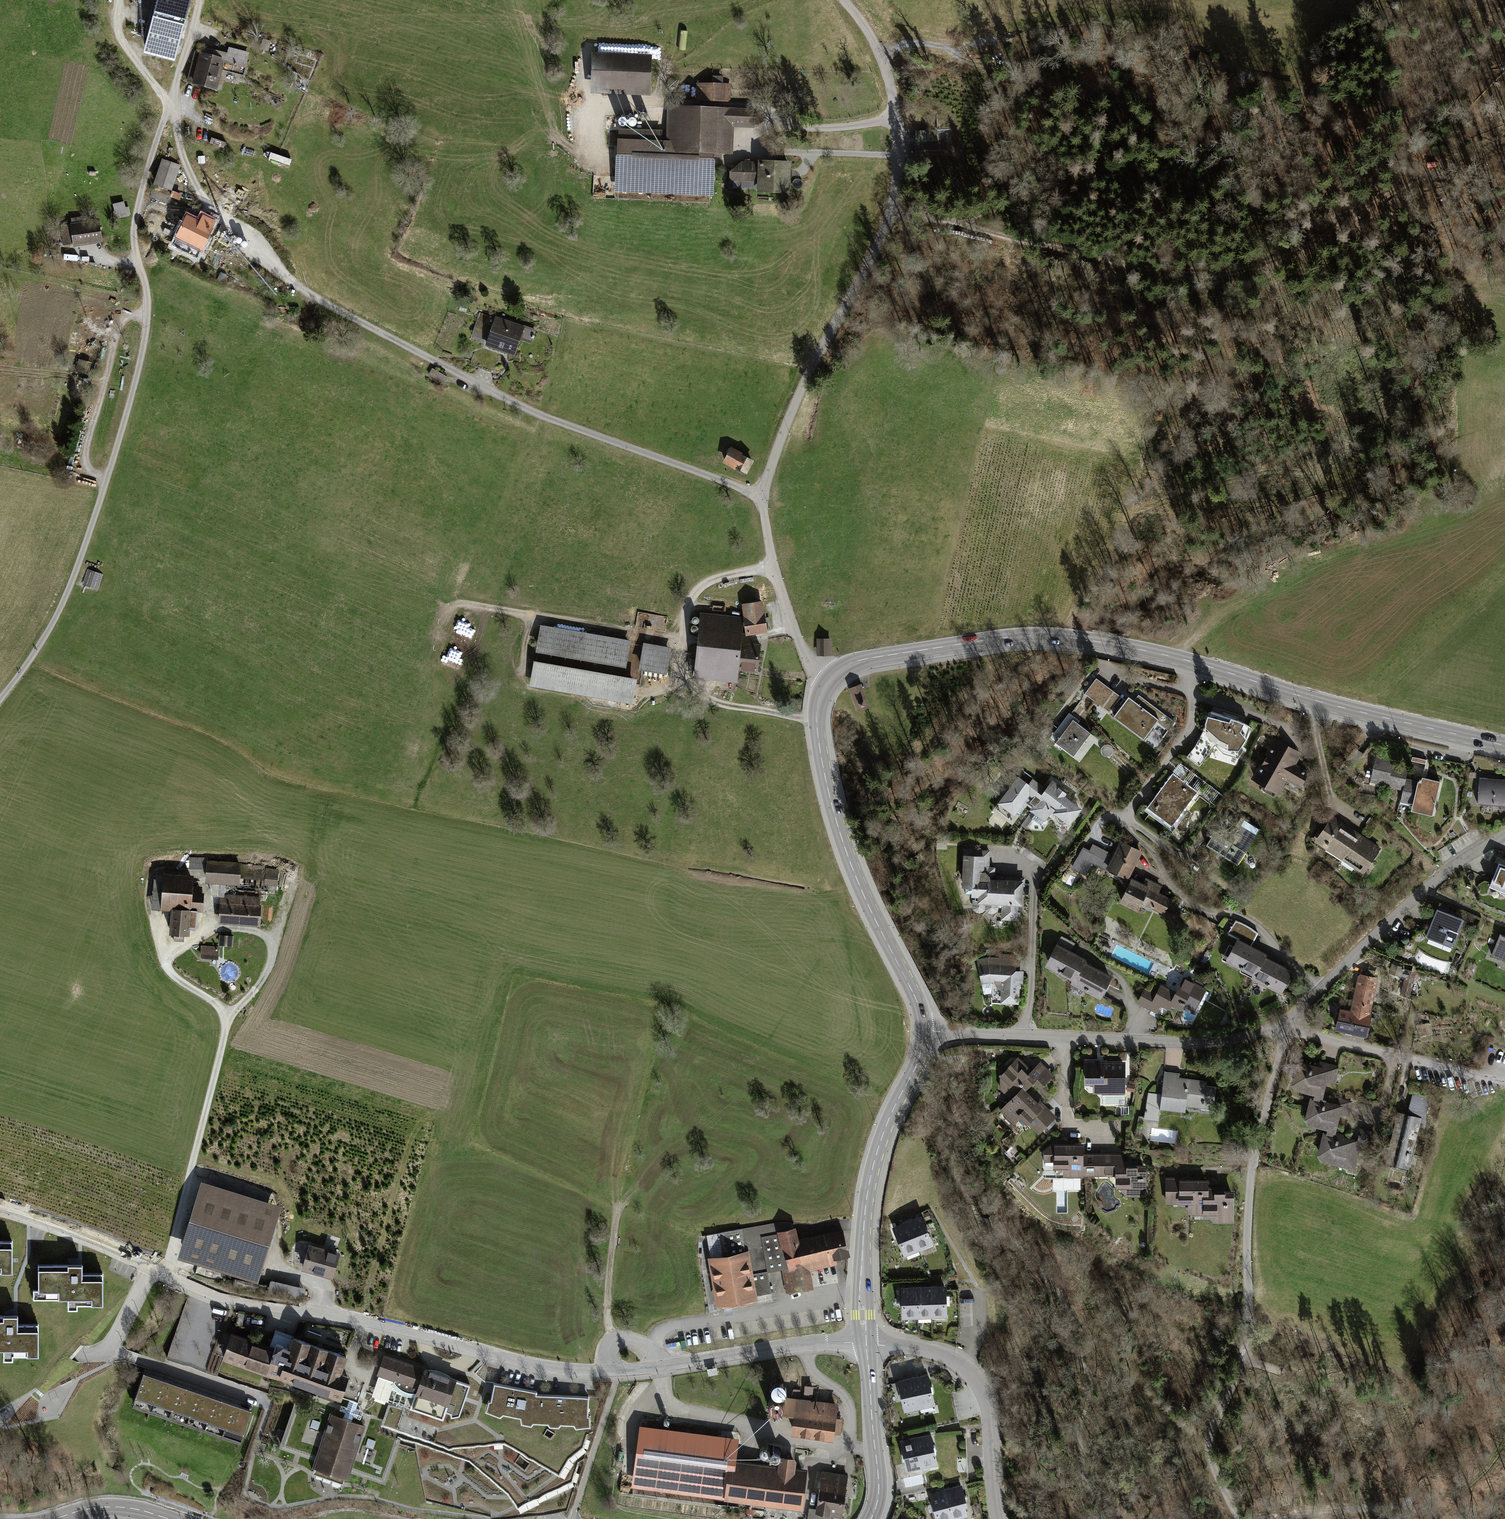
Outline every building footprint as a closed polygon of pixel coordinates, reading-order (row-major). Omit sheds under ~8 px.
[(184,0),(159,0),(146,49),(176,57),(191,2),(184,0)] [(224,58),(194,50),(186,82),(218,90),(224,67),(243,72),(248,52),(227,47),(224,58)] [(654,57),(597,57),(596,93),(653,94),(654,57)] [(728,82),(695,81),(695,99),(727,100),(728,82)] [(754,109),(668,107),(667,145),(619,144),(618,199),(715,201),(716,155),(733,155),(734,128),(754,128),(754,109)] [(196,154),(190,156),(192,162),(198,160),(196,154)] [(180,164),(162,159),(154,185),(171,190),(180,164)] [(742,162),(731,172),(731,190),(757,190),(758,198),(793,197),(794,162),(742,162)] [(124,201),(114,204),(118,219),(132,216),(129,207),(126,208),(124,201)] [(230,212),(214,204),(210,211),(208,216),(219,221),(221,217),(222,215),(227,217),(230,212)] [(208,216),(204,214),(201,220),(191,215),(182,233),(207,245),(219,221),(208,216)] [(97,220),(63,225),(66,249),(101,244),(97,220)] [(176,227),(163,222),(158,234),(171,239),(176,227)] [(527,327),(495,314),(484,342),(516,355),(527,327)] [(91,363),(77,358),(73,370),(87,375),(91,363)] [(432,372),(429,378),(445,385),(448,379),(432,372)] [(744,453),(731,446),(722,462),(735,469),(736,467),(746,473),(754,460),(743,454),(744,453)] [(101,576),(88,572),(84,584),(97,589),(101,576)] [(769,634),(764,600),(742,605),(743,617),(705,613),(697,676),(738,684),(738,670),(756,672),(760,635),(769,634)] [(631,641),(542,628),(532,686),(635,703),(640,676),(626,673),(631,641)] [(831,638),(817,638),(817,655),(831,655),(831,638)] [(668,647),(639,642),(635,669),(664,673),(668,647)] [(1120,696),(1096,679),(1085,694),(1109,711),(1120,696)] [(1134,700),(1129,697),(1114,716),(1143,738),(1156,722),(1170,732),(1177,723),(1138,694),(1134,700)] [(1236,718),(1209,711),(1204,729),(1196,744),(1187,757),(1199,766),(1216,743),(1228,747),(1238,747),(1245,737),(1251,726),(1236,718)] [(1088,734),(1070,721),(1054,742),(1072,756),(1088,734)] [(1275,738),(1251,779),(1278,794),(1286,779),(1301,788),(1310,773),(1295,764),(1302,753),(1275,738)] [(1377,755),(1370,782),(1403,790),(1400,801),(1414,804),(1412,810),(1433,815),(1441,781),(1423,777),(1422,781),(1406,777),(1408,768),(1393,765),(1394,759),(1377,755)] [(1199,794),(1172,774),(1145,810),(1172,830),(1199,794)] [(1017,775),(992,810),(1011,825),(1016,818),(1022,822),(1019,827),(1025,831),(1033,819),(1041,826),(1053,813),(1069,825),(1082,809),(1065,796),(1068,793),(1052,780),(1045,788),(1032,779),(1028,784),(1017,775)] [(1480,777),(1478,804),(1504,807),(1504,779),(1480,777)] [(1382,849),(1332,815),(1314,841),(1364,876),(1382,849)] [(1214,831),(1206,844),(1238,864),(1259,829),(1241,818),(1228,840),(1214,831)] [(1141,852),(1121,840),(1113,854),(1093,843),(1090,850),(1082,846),(1070,867),(1085,875),(1092,863),(1106,872),(1107,869),(1127,879),(1141,852)] [(991,850),(964,849),(965,899),(977,898),(976,904),(1000,906),(1001,920),(1021,922),(1023,880),(996,879),(995,867),(990,867),(991,850)] [(240,862),(207,860),(207,879),(240,880),(240,862)] [(1500,862),(1490,887),(1501,891),(1500,894),(1504,896),(1504,864),(1500,862)] [(195,874),(154,873),(151,908),(171,909),(170,933),(190,934),(190,926),(197,926),(198,911),(202,912),(203,885),(194,885),(195,874)] [(1143,883),(1131,877),(1119,902),(1137,912),(1142,903),(1164,914),(1171,898),(1159,892),(1159,884),(1146,877),(1143,883)] [(259,904),(223,902),(222,923),(259,924),(259,904)] [(1463,921),(1436,910),(1426,936),(1453,947),(1463,921)] [(1259,933),(1235,921),(1229,933),(1253,945),(1259,933)] [(234,935),(218,934),(218,945),(233,946),(234,935)] [(1500,935),(1492,955),(1504,960),(1504,937),(1500,935)] [(1075,944),(1061,936),(1044,967),(1073,981),(1084,962),(1086,959),(1070,951),(1075,944)] [(1266,955),(1238,940),(1226,962),(1254,976),(1264,957),(1266,955)] [(218,946),(200,945),(200,957),(219,958),(218,946)] [(988,958),(977,960),(984,995),(991,993),(992,1003),(1018,1003),(1019,984),(1022,983),(1022,970),(1016,970),(1016,955),(999,954),(999,958),(988,958)] [(1292,971),(1264,957),(1254,976),(1253,978),(1281,993),(1292,971)] [(1404,979),(1400,994),(1410,997),(1418,966),(1406,962),(1405,964),(1383,957),(1379,970),(1404,979)] [(1113,977),(1084,962),(1073,981),(1071,984),(1100,1000),(1113,977)] [(1379,978),(1359,974),(1350,1010),(1340,1008),(1335,1030),(1367,1037),(1379,978)] [(1157,993),(1145,988),(1137,1002),(1157,1013),(1160,1005),(1170,1010),(1172,1005),(1181,1010),(1183,1006),(1195,1011),(1206,990),(1184,977),(1176,992),(1161,984),(1157,993)] [(1429,1023),(1416,1026),(1418,1037),(1431,1034),(1429,1023)] [(1031,1070),(1018,1057),(1000,1076),(999,1089),(1010,1100),(999,1111),(1014,1125),(1019,1119),(1026,1125),(1028,1124),(1040,1135),(1057,1116),(1044,1105),(1042,1107),(1025,1091),(1033,1083),(1040,1090),(1055,1076),(1040,1062),(1031,1070)] [(1315,1065),(1297,1060),(1291,1085),(1295,1091),(1315,1095),(1314,1097),(1310,1097),(1304,1120),(1308,1126),(1327,1130),(1326,1134),(1323,1133),(1317,1156),(1320,1162),(1355,1170),(1361,1145),(1374,1148),(1377,1132),(1361,1128),(1358,1140),(1348,1138),(1348,1136),(1336,1133),(1340,1115),(1349,1118),(1354,1101),(1334,1095),(1333,1103),(1323,1100),(1328,1081),(1335,1083),(1339,1066),(1320,1061),(1315,1065)] [(1125,1061),(1084,1061),(1084,1085),(1093,1085),(1093,1095),(1125,1094),(1125,1061)] [(1179,1073),(1164,1071),(1162,1094),(1148,1094),(1144,1119),(1159,1121),(1160,1109),(1185,1112),(1185,1107),(1213,1110),(1216,1087),(1205,1087),(1206,1082),(1179,1078),(1179,1073)] [(1431,1098),(1413,1093),(1408,1114),(1426,1119),(1431,1098)] [(1408,1114),(1395,1111),(1383,1163),(1410,1169),(1420,1126),(1425,1127),(1427,1119),(1426,1119),(1408,1114)] [(1074,1140),(1055,1140),(1041,1152),(1042,1162),(1052,1162),(1053,1168),(1063,1168),(1064,1177),(1115,1176),(1115,1189),(1126,1197),(1147,1197),(1146,1165),(1138,1165),(1138,1160),(1123,1161),(1122,1154),(1085,1154),(1083,1144),(1074,1144),(1074,1140)] [(1180,1177),(1165,1177),(1166,1204),(1188,1204),(1188,1214),(1205,1215),(1213,1224),(1234,1224),(1233,1190),(1225,1191),(1225,1187),(1208,1187),(1208,1180),(1180,1179),(1180,1177)] [(255,1278),(277,1205),(204,1184),(182,1256),(255,1278)] [(922,1215),(908,1220),(921,1250),(935,1244),(922,1215)] [(908,1220),(893,1227),(905,1257),(921,1250),(908,1220)] [(707,1257),(716,1307),(758,1299),(757,1296),(772,1293),(769,1273),(782,1271),(786,1293),(812,1288),(810,1275),(809,1269),(813,1269),(837,1264),(835,1259),(850,1256),(844,1230),(800,1241),(796,1227),(793,1228),(792,1224),(778,1222),(707,1236),(711,1257),(707,1257)] [(10,1267),(10,1239),(0,1239),(0,1267),(10,1267)] [(336,1254),(312,1247),(307,1268),(331,1274),(336,1254)] [(82,1262),(37,1262),(37,1286),(33,1286),(33,1296),(68,1296),(67,1306),(76,1307),(76,1302),(103,1302),(103,1272),(81,1272),(82,1262)] [(947,1285),(900,1288),(902,1320),(948,1318),(947,1285)] [(0,1313),(0,1347),(3,1347),(3,1357),(11,1357),(11,1353),(37,1353),(37,1322),(17,1322),(17,1312),(0,1313)] [(281,1332),(275,1351),(252,1343),(254,1340),(231,1332),(222,1358),(267,1374),(343,1400),(350,1375),(343,1373),(348,1355),(281,1332)] [(416,1393),(411,1408),(443,1418),(445,1411),(450,1413),(451,1417),(459,1416),(466,1397),(470,1385),(384,1355),(378,1374),(395,1380),(394,1382),(398,1386),(403,1390),(409,1392),(416,1393)] [(142,1373),(132,1402),(241,1439),(251,1410),(142,1373)] [(929,1373),(914,1377),(922,1410),(936,1406),(929,1373)] [(914,1377),(898,1381),(907,1413),(922,1410),(914,1377)] [(536,1392),(494,1383),(490,1405),(466,1397),(459,1416),(451,1417),(450,1413),(445,1411),(443,1418),(411,1408),(398,1403),(397,1408),(390,1405),(385,1419),(382,1417),(377,1431),(396,1437),(398,1433),(406,1436),(413,1441),(415,1439),(422,1444),(423,1442),(434,1448),(435,1446),(442,1451),(444,1449),(454,1455),(455,1453),(470,1458),(478,1468),(480,1466),(485,1474),(487,1472),(492,1479),(494,1478),(502,1487),(504,1486),(509,1493),(511,1492),(519,1503),(536,1495),(545,1493),(545,1491),(556,1488),(556,1486),(567,1483),(567,1481),(572,1480),(586,1435),(589,1397),(536,1395),(536,1392)] [(839,1403),(797,1398),(791,1435),(834,1440),(835,1434),(840,1434),(843,1419),(837,1419),(839,1403)] [(296,1403),(281,1445),(316,1457),(314,1463),(347,1474),(349,1468),(384,1480),(398,1438),(396,1437),(377,1431),(351,1422),(353,1416),(357,1418),(360,1410),(356,1408),(358,1402),(349,1400),(343,1419),(296,1403)] [(742,1438),(640,1425),(631,1490),(804,1512),(808,1468),(739,1459),(742,1438)] [(930,1433),(916,1436),(923,1468),(938,1465),(930,1433)] [(916,1436),(900,1440),(907,1472),(923,1468),(916,1436)] [(822,1472),(816,1510),(809,1509),(808,1518),(843,1518),(850,1475),(822,1472)] [(945,1488),(954,1518),(958,1518),(968,1515),(966,1507),(969,1507),(962,1484),(945,1488)] [(930,1493),(937,1518),(954,1518),(945,1488),(930,1493)]
